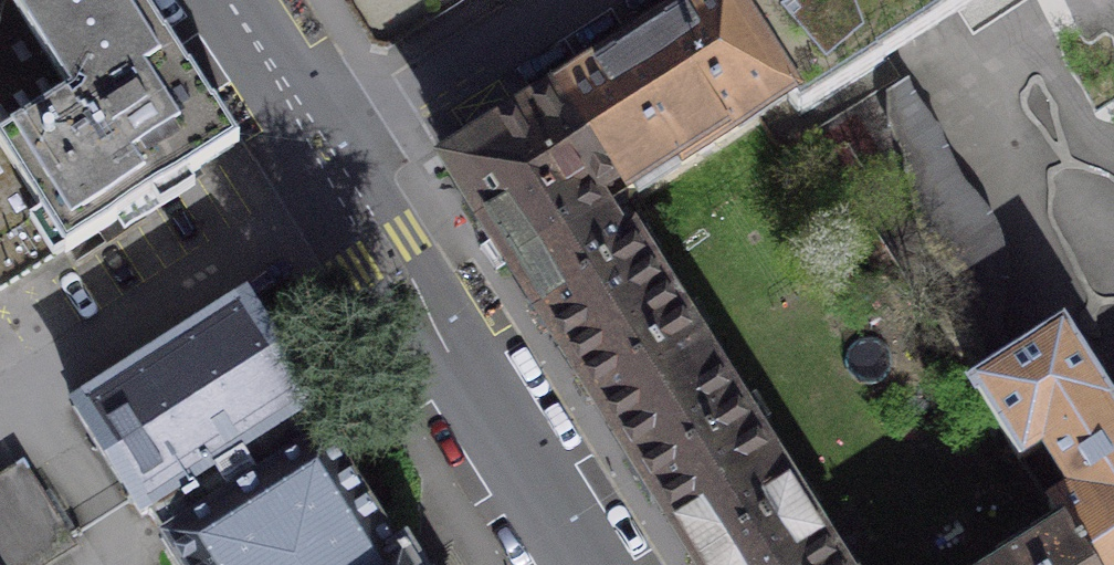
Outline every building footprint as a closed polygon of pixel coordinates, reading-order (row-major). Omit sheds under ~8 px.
[(56,239),(66,253),(202,166),(229,149),(129,0),(0,0),(0,274),(56,239)] [(557,99),(611,184),(617,180),(630,199),(789,96),(727,0),(712,0),(557,99)] [(799,113),(977,0),(727,0),(799,113)] [(450,169),(515,271),(600,216),(586,200),(611,184),(557,99),(450,169)] [(567,355),(666,291),(633,237),(623,243),(604,213),(600,216),(515,271),(567,355)] [(620,438),(711,382),(691,353),(701,346),(666,291),(567,355),(620,438)] [(326,433),(322,436),(307,412),(314,408),(245,297),(72,404),(141,515),(148,510),(164,536),(161,538),(178,564),(418,564),(405,543),(398,548),(326,433)] [(1050,506),(1054,513),(1061,522),(1088,564),(1113,564),(1113,391),(1064,309),(966,372),(1021,460),(1043,446),(1072,492),(1050,506)] [(722,400),(711,382),(620,438),(673,522),(763,467),(751,446),(761,440),(732,394),(722,400)] [(763,467),(673,522),(700,564),(795,564),(826,545),(792,489),(781,496),(763,467)] [(27,475),(0,492),(0,564),(19,564),(66,536),(27,475)] [(1061,522),(996,564),(997,564),(1088,564),(1061,522)] [(826,545),(795,564),(839,564),(826,545)]
